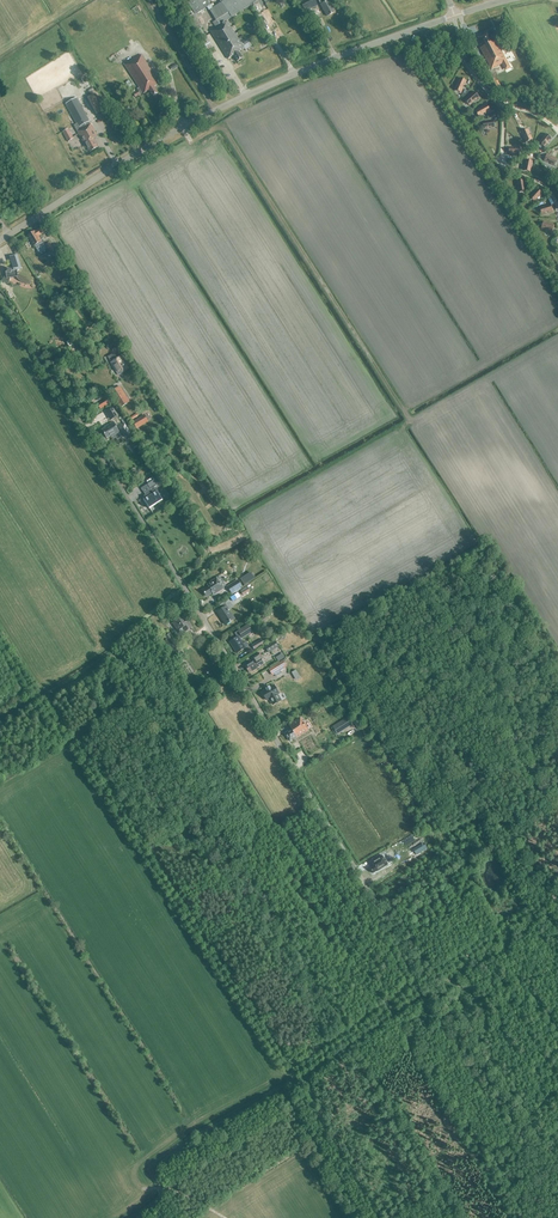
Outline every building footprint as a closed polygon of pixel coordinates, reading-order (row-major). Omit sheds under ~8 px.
[(84,14),(76,0),(69,0),(66,1),(76,18),(84,14)] [(188,2),(195,14),(207,7),(211,5),(210,5),(208,0),(191,0),(188,2)] [(209,10),(210,10),(216,20),(213,23),(216,27),(212,30),(210,31),(228,59),(234,55),(237,61),(243,58),(239,52),(244,48),(243,46),(245,45),(249,42),(247,39),(243,42),(241,43),(227,20),(232,17),(232,18),(260,0),(220,0),(221,2),(213,7),(209,10)] [(298,0),(305,12),(308,11),(318,5),(315,0),(299,0),(298,0)] [(327,16),(335,12),(329,0),(321,5),(327,16)] [(188,18),(196,31),(203,27),(195,15),(194,14),(188,18)] [(204,44),(209,41),(201,28),(196,31),(204,44)] [(505,70),(510,68),(498,44),(502,42),(499,36),(495,38),(491,31),(475,40),(491,69),(501,64),(501,66),(502,65),(505,70)] [(188,64),(192,62),(186,46),(181,47),(188,64)] [(511,62),(516,59),(511,50),(506,53),(511,62)] [(113,66),(106,54),(101,57),(109,69),(113,66)] [(154,87),(160,83),(141,55),(125,65),(139,88),(137,89),(138,91),(133,94),(135,97),(142,92),(143,94),(149,90),(153,96),(158,93),(154,87)] [(102,85),(114,77),(110,71),(98,79),(102,85)] [(461,92),(466,81),(460,78),(455,89),(461,92)] [(479,97),(474,92),(465,100),(469,105),(479,97)] [(77,98),(66,104),(74,118),(85,112),(77,98)] [(490,111),(486,104),(475,111),(479,117),(490,111)] [(85,112),(74,118),(77,124),(77,123),(81,129),(91,124),(91,123),(85,112)] [(177,125),(188,120),(185,112),(180,115),(182,119),(173,123),(176,130),(179,129),(177,125)] [(484,129),(494,127),(493,120),(483,122),(484,129)] [(77,124),(74,125),(77,131),(84,144),(85,144),(90,152),(98,147),(94,139),(98,137),(91,124),(81,129),(77,123),(77,124)] [(68,129),(63,132),(68,142),(73,139),(68,129)] [(526,142),(532,139),(528,129),(521,132),(526,142)] [(546,134),(539,142),(545,147),(551,138),(546,134)] [(557,159),(547,154),(544,161),(554,165),(557,159)] [(533,161),(526,160),(523,170),(530,172),(533,161)] [(526,191),(524,180),(517,181),(519,192),(526,191)] [(535,202),(542,194),(537,189),(529,197),(535,202)] [(552,211),(550,204),(540,208),(542,214),(552,211)] [(554,225),(544,221),(541,228),(552,231),(554,225)] [(48,258),(55,253),(53,250),(54,249),(49,242),(46,244),(40,235),(46,232),(43,227),(35,232),(28,236),(34,246),(35,246),(42,257),(46,254),(48,258)] [(18,274),(17,270),(22,269),(17,254),(9,257),(14,270),(8,268),(7,272),(6,272),(6,275),(1,281),(9,284),(11,278),(16,277),(18,280),(21,282),(24,284),(28,284),(32,284),(27,277),(18,274)] [(115,353),(108,357),(111,362),(119,375),(128,369),(120,357),(118,358),(115,353)] [(120,408),(127,403),(130,401),(120,386),(110,392),(120,408)] [(107,398),(97,404),(100,409),(110,402),(107,398)] [(112,419),(118,416),(113,409),(108,412),(112,419)] [(148,421),(144,415),(133,422),(137,428),(148,421)] [(112,437),(119,432),(113,422),(107,425),(108,427),(107,428),(106,427),(102,430),(107,438),(111,435),(112,437)] [(147,485),(151,490),(157,486),(154,480),(147,485)] [(149,509),(163,500),(156,489),(142,498),(149,509)] [(254,569),(243,576),(247,581),(257,574),(254,569)] [(207,587),(201,591),(205,597),(211,593),(212,595),(221,588),(221,587),(223,586),(220,582),(218,583),(215,579),(206,586),(207,587)] [(232,593),(242,586),(238,579),(227,586),(232,593)] [(243,595),(251,590),(248,586),(240,591),(243,595)] [(237,593),(231,597),(233,601),(240,596),(237,593)] [(228,608),(232,605),(228,599),(222,604),(224,607),(217,612),(226,625),(235,619),(228,608)] [(178,630),(182,628),(185,631),(192,627),(184,615),(173,623),(178,630)] [(237,637),(230,642),(237,653),(248,646),(246,642),(243,644),(240,639),(252,632),(248,625),(235,633),(237,637)] [(170,633),(165,637),(164,637),(166,640),(165,640),(175,655),(182,650),(170,633)] [(254,649),(264,643),(262,639),(252,645),(254,649)] [(269,653),(279,647),(275,641),(265,647),(269,653)] [(245,666),(249,673),(264,664),(264,663),(262,664),(260,661),(263,659),(259,653),(251,658),(253,661),(245,666)] [(282,667),(287,663),(284,659),(269,669),(272,674),(279,670),(279,669),(282,668),(282,667)] [(281,700),(277,694),(279,693),(274,685),(262,692),(266,700),(270,698),(273,705),(281,700)] [(297,738),(308,731),(300,718),(289,725),(291,729),(285,733),(290,741),(296,737),(297,738)] [(336,725),(337,727),(334,728),(337,733),(340,731),(341,732),(352,725),(347,718),(336,725)] [(374,867),(370,869),(373,874),(377,872),(389,865),(383,856),(372,863),(374,867)]
